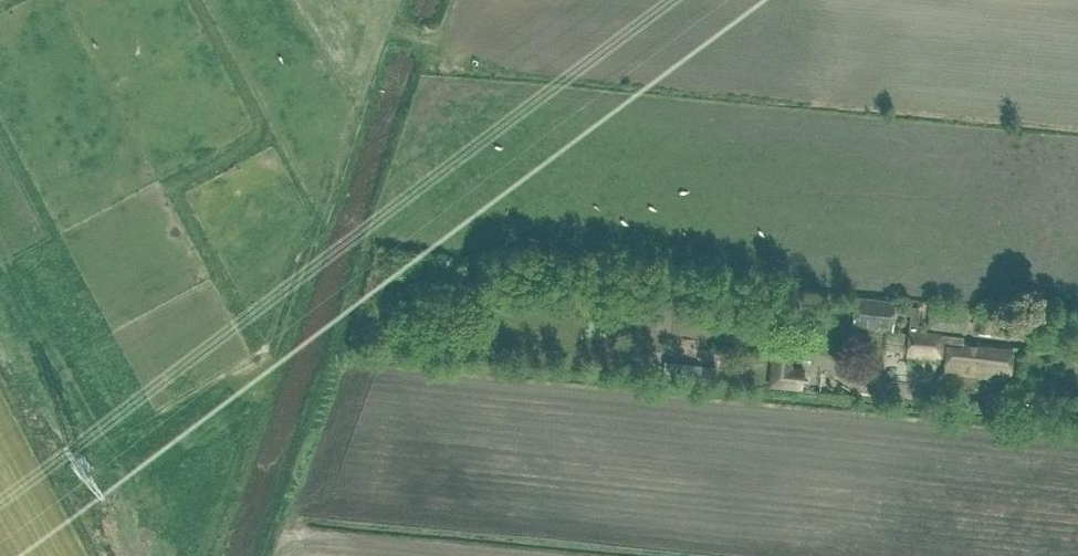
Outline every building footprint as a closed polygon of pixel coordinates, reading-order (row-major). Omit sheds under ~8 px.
[(893,306),(893,303),(855,299),(852,326),(891,330),(892,314),(893,306)] [(916,332),(918,308),(893,306),(892,314),(910,315),(905,358),(915,359),(915,354),(923,355),(922,360),(934,361),(934,356),(946,358),(944,374),(988,379),(988,381),(1008,383),(1011,347),(962,342),(963,337),(916,332)] [(767,388),(801,391),(804,369),(792,368),(792,356),(770,354),(767,388)]
